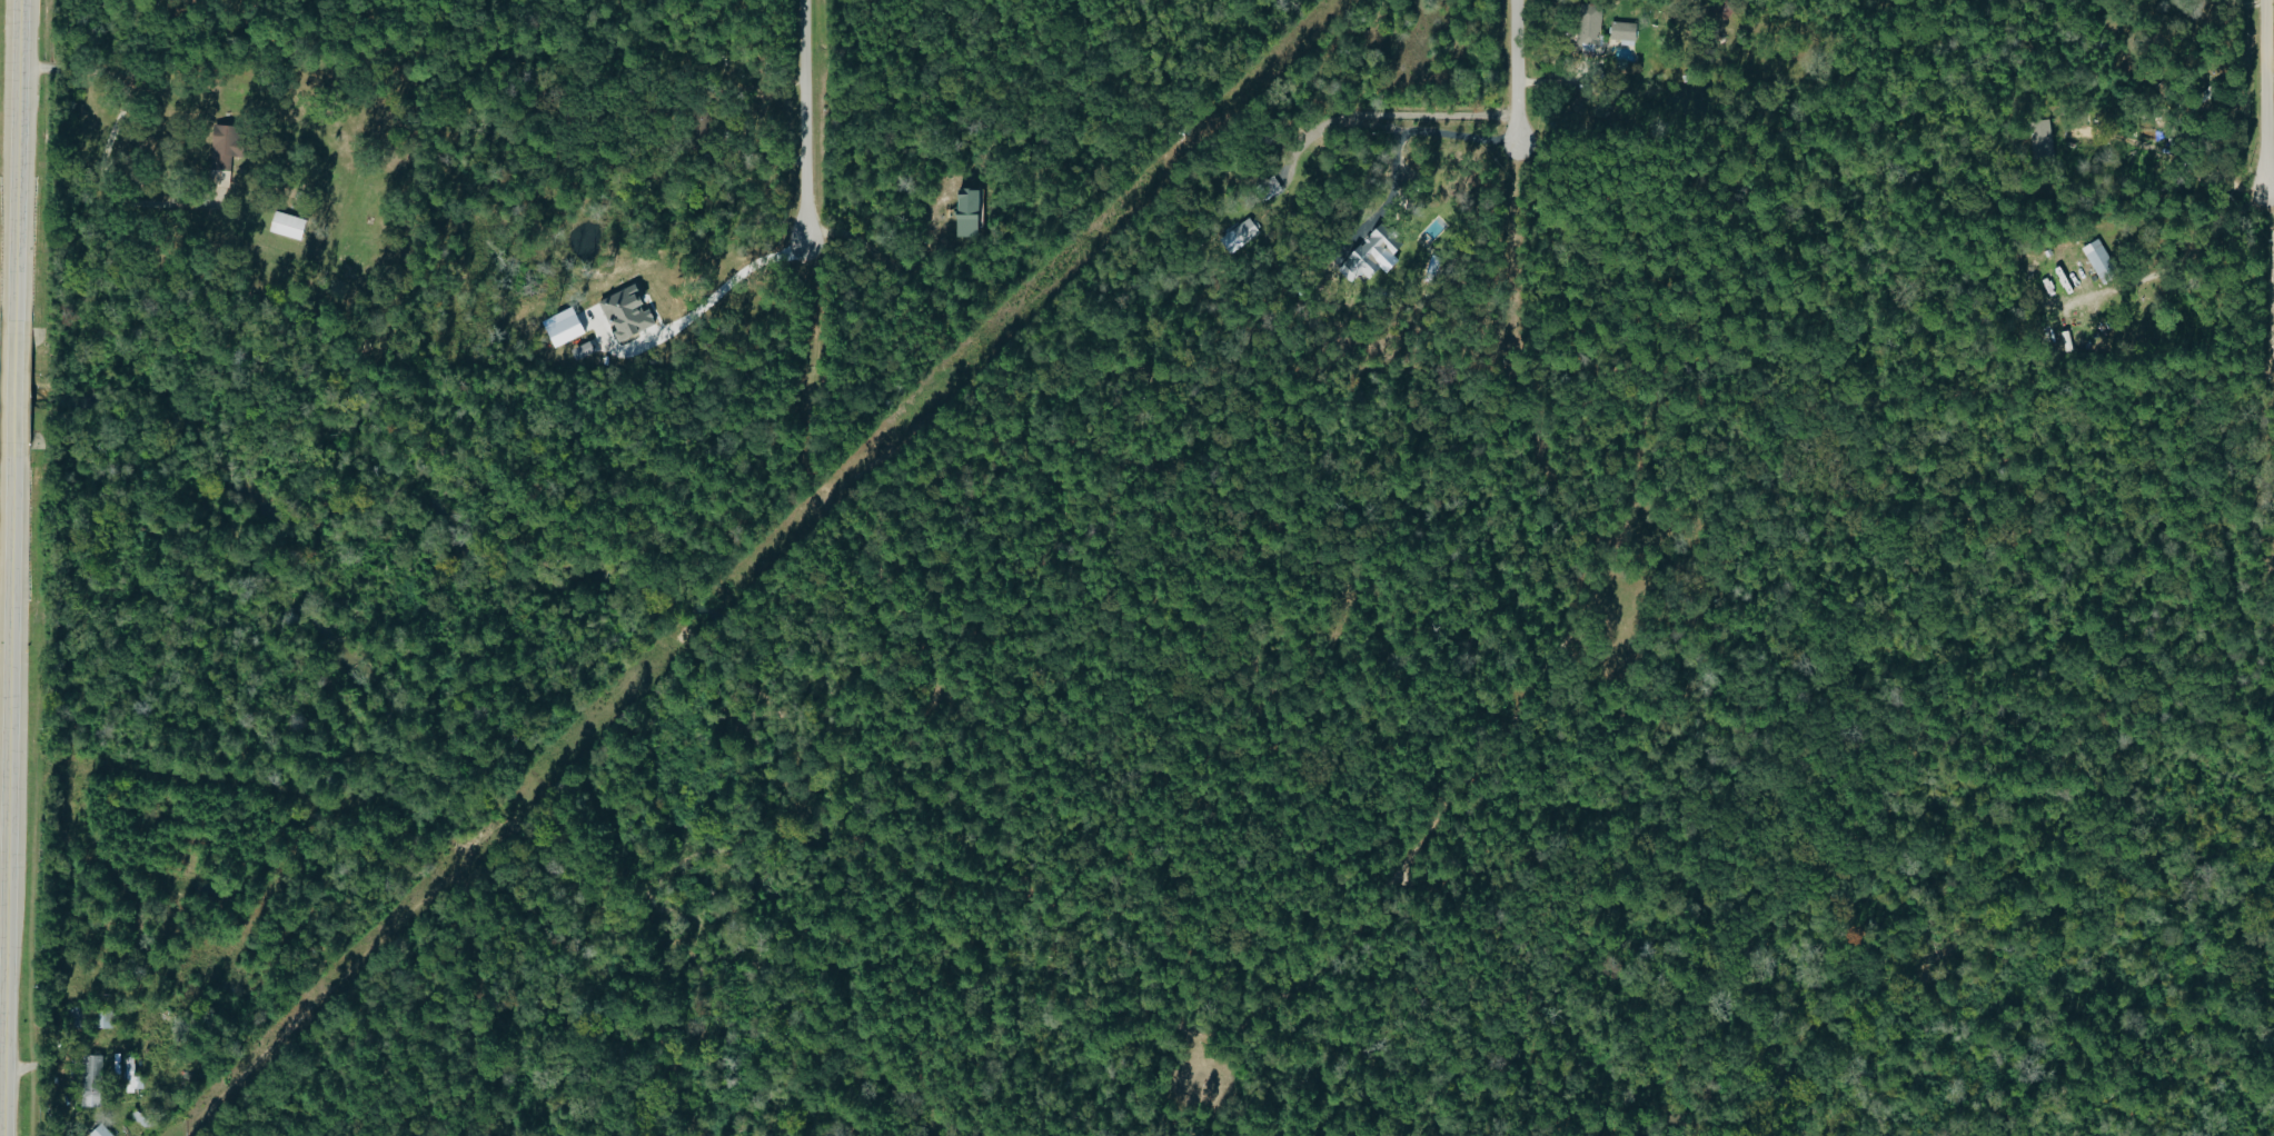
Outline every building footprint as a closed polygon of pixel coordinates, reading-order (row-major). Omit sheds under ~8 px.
[(1734,12),(1723,0),(1719,0),(1710,10),(1723,23),(1734,12)] [(1582,51),(1582,45),(1598,46),(1600,5),(1574,3),(1572,51),(1582,51)] [(1634,23),(1608,22),(1607,40),(1633,40),(1634,23)] [(2028,123),(2034,163),(2055,160),(2048,120),(2028,123)] [(247,157),(249,126),(217,124),(214,169),(232,170),(233,156),(247,157)] [(1253,188),(1262,203),(1282,190),(1273,176),(1253,188)] [(984,189),(961,189),(961,237),(984,237),(984,189)] [(304,241),(311,220),(279,210),(273,231),(304,241)] [(1258,237),(1250,219),(1225,230),(1233,248),(1258,237)] [(1403,244),(1380,221),(1334,268),(1350,284),(1360,274),(1366,280),(1380,266),(1375,262),(1384,252),(1390,258),(1403,244)] [(2081,247),(2092,271),(2109,264),(2098,239),(2081,247)] [(567,311),(547,321),(560,348),(591,333),(579,309),(569,315),(567,311)] [(137,1077),(136,1044),(112,1045),(112,1075),(126,1074),(126,1088),(145,1088),(145,1077),(137,1077)] [(104,1108),(106,1058),(86,1057),(84,1107),(104,1108)] [(104,1123),(90,1135),(116,1135),(104,1123)]
